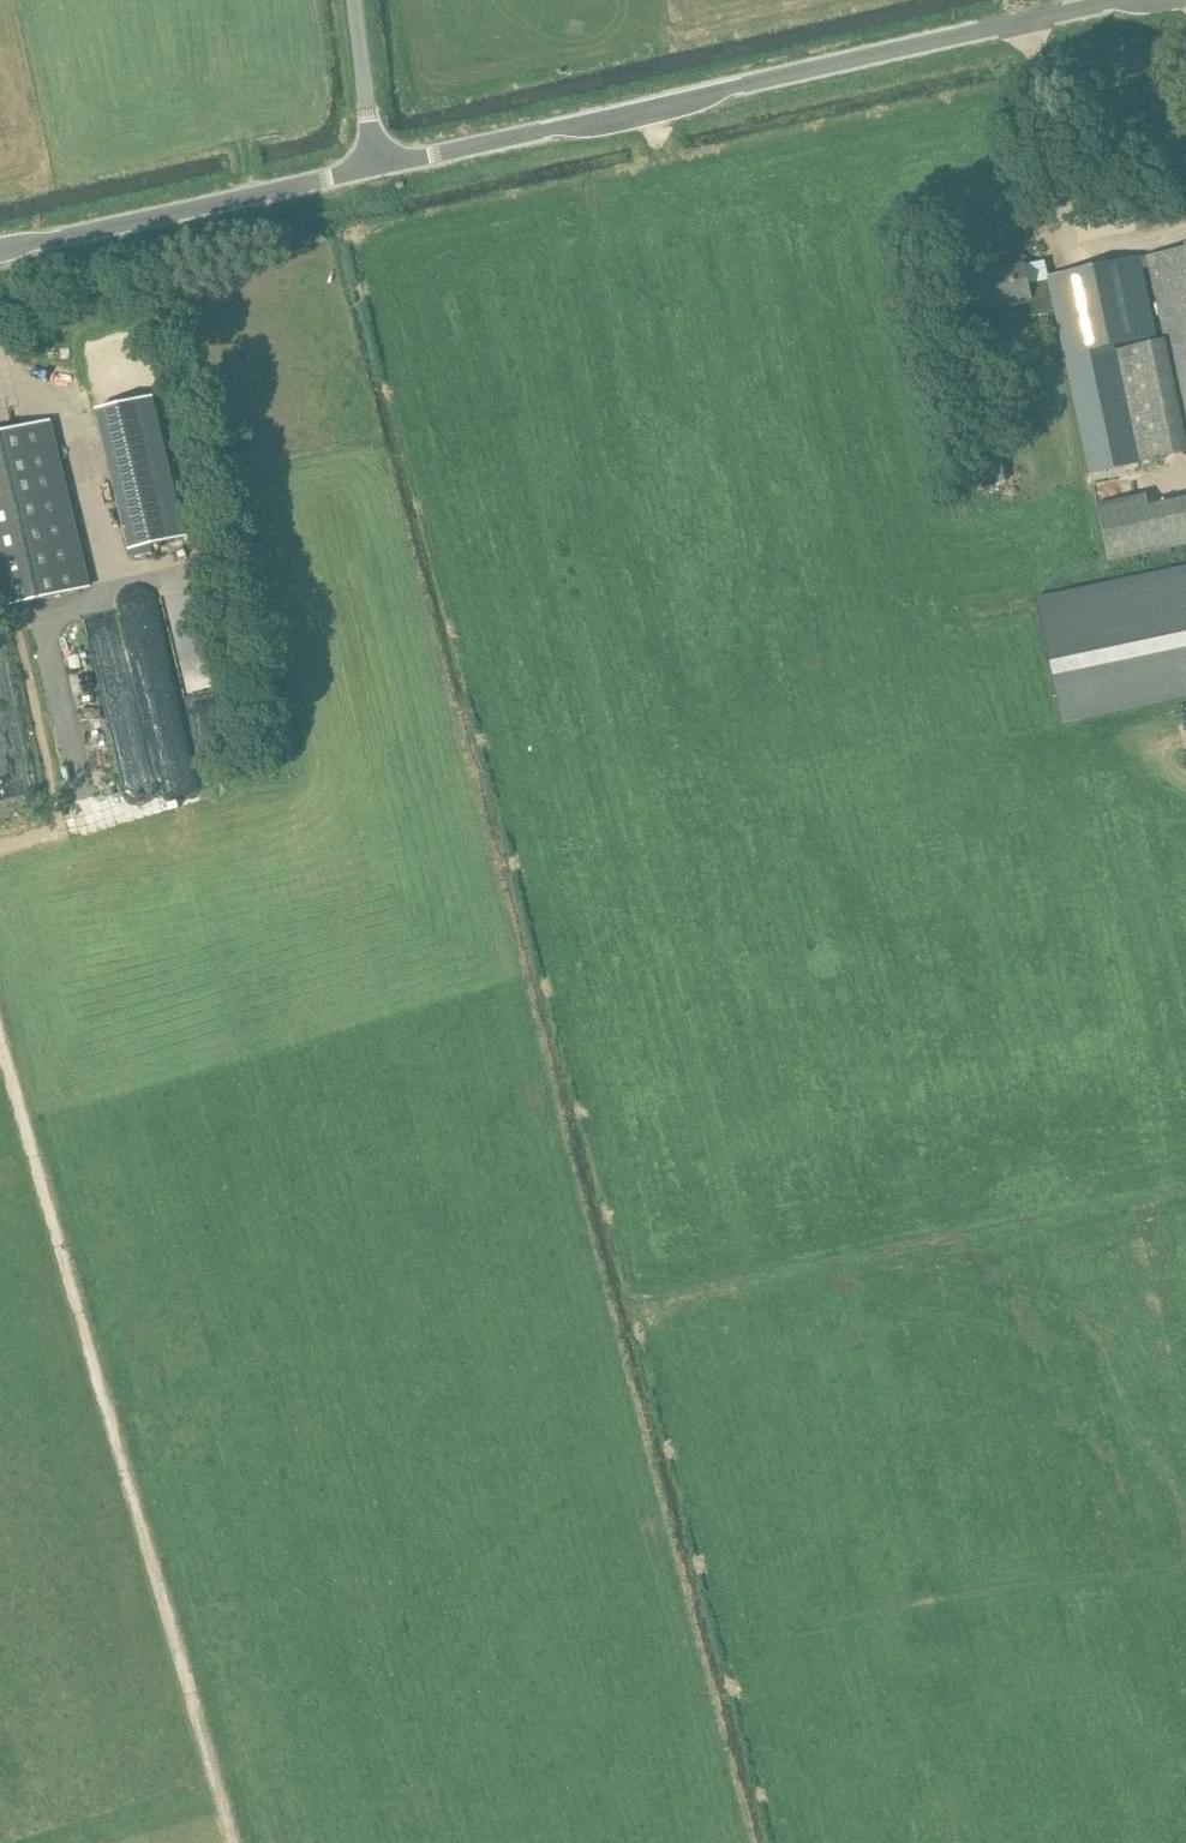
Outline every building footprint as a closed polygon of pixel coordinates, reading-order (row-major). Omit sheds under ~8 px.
[(1130,201),(1139,231),(1167,222),(1158,191),(1130,201)] [(1058,312),(1090,471),(1183,452),(1161,340),(1116,350),(1115,346),(1156,337),(1142,268),(1151,266),(1185,430),(1185,247),(1049,277),(1049,280),(1027,285),(1023,265),(980,275),(987,307),(1029,298),(1033,317),(1058,312)] [(185,536),(158,420),(152,397),(96,410),(129,550),(185,536)] [(55,444),(50,421),(0,433),(0,610),(89,588),(55,444)] [(1108,558),(1109,562),(1185,546),(1185,497),(1149,505),(1146,494),(1096,504),(1108,558)] [(1036,599),(1062,724),(1185,699),(1185,567),(1075,590),(1036,599)] [(160,785),(197,777),(157,589),(120,597),(122,606),(88,613),(125,789),(159,782),(160,785)]
